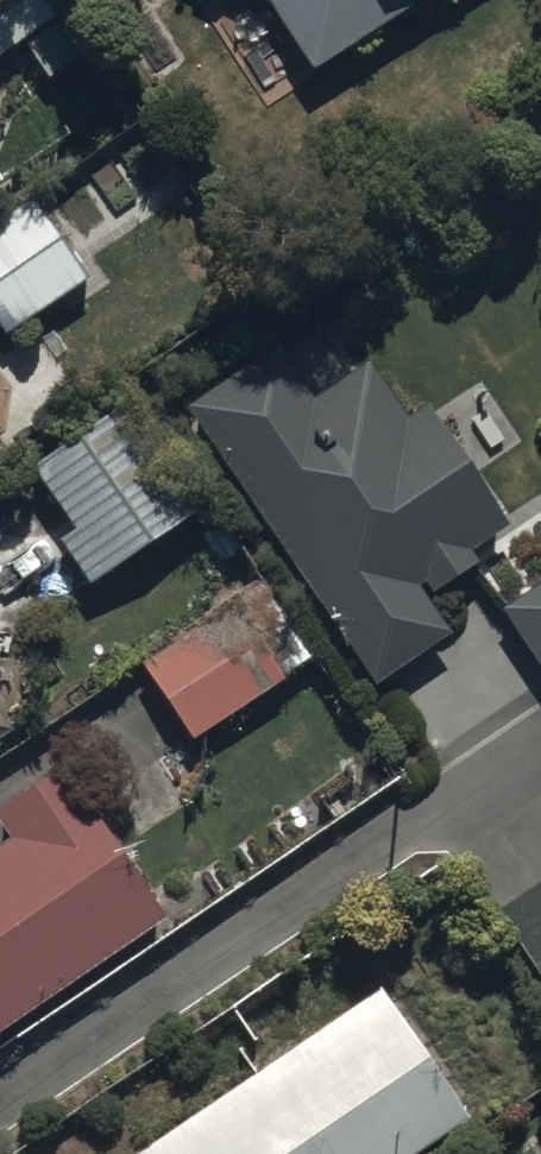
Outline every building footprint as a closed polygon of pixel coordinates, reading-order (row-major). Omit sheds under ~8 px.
[(310,69),(424,0),(254,0),(270,8),(310,69)] [(0,222),(0,335),(2,339),(89,282),(35,199),(0,222)] [(187,408),(375,687),(451,635),(426,599),(481,561),(474,550),(507,527),(425,409),(409,420),(370,364),(315,401),(277,346),(187,408)] [(61,546),(88,587),(201,515),(130,403),(32,465),(77,536),(61,546)] [(502,612),(540,668),(540,585),(502,612)] [(283,686),(280,681),(315,660),(268,586),(144,665),(193,743),(283,686)] [(0,716),(0,744),(13,735),(0,716)] [(67,769),(0,814),(0,819),(11,836),(0,844),(0,1037),(171,916),(67,769)] [(496,914),(540,982),(540,885),(496,914)] [(135,1153),(419,1153),(469,1120),(380,989),(135,1153)]
